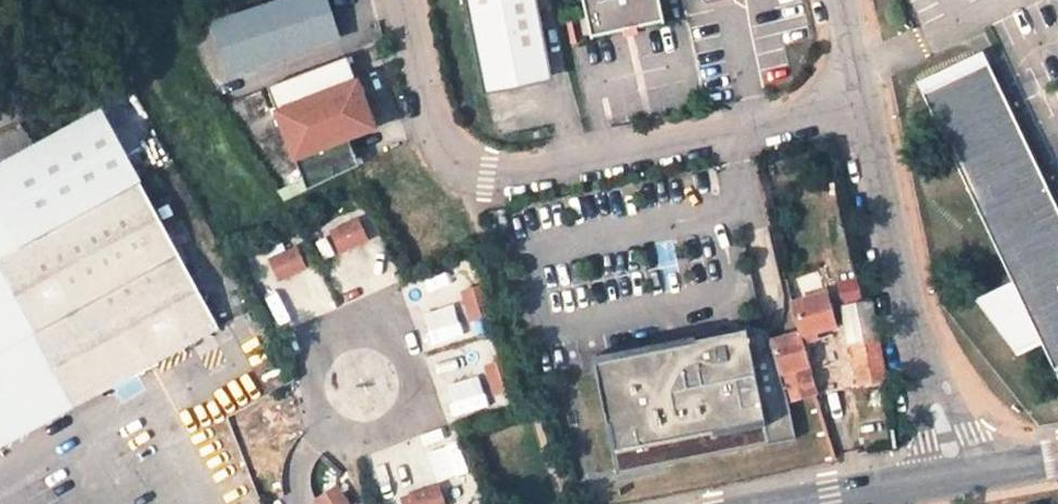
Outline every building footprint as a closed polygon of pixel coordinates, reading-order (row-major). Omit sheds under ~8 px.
[(209,25),(227,80),(339,42),(325,0),(284,0),(209,25)] [(482,94),(551,83),(533,0),(460,0),(482,94)] [(591,40),(664,24),(658,0),(582,0),(591,40)] [(347,57),(267,87),(305,186),(359,165),(349,138),(374,128),(347,57)] [(990,66),(931,94),(948,131),(1007,101),(990,66)] [(1043,185),(1047,184),(1007,101),(948,131),(986,213),(989,212),(1021,283),(983,301),(1020,354),(1049,341),(1057,337),(1057,216),(1043,185)] [(0,161),(0,259),(138,180),(99,106),(0,161)] [(0,259),(0,270),(33,332),(71,407),(219,329),(168,235),(151,205),(138,180),(0,259)] [(183,227),(166,197),(151,205),(168,235),(183,227)] [(332,233),(338,245),(355,238),(350,225),(332,233)] [(375,237),(345,253),(367,295),(397,279),(375,237)] [(357,243),(355,238),(338,245),(340,251),(357,243)] [(268,260),(273,272),(291,265),(286,253),(268,260)] [(293,271),(291,265),(273,272),(276,278),(293,271)] [(33,332),(0,270),(0,351),(33,332)] [(839,280),(841,301),(860,299),(858,278),(839,280)] [(474,292),(480,309),(493,305),(486,288),(474,292)] [(474,312),(480,309),(474,292),(468,295),(474,312)] [(771,342),(788,398),(815,393),(801,344),(816,340),(813,330),(835,325),(826,294),(794,303),(801,334),(771,342)] [(870,303),(844,308),(854,364),(882,359),(870,303)] [(788,398),(771,342),(768,332),(751,327),(692,341),(693,347),(650,357),(649,352),(592,365),(609,434),(611,433),(617,458),(615,458),(619,477),(647,470),(646,465),(795,429),(788,398)] [(0,351),(0,446),(71,407),(33,332),(0,351)] [(1049,341),(1057,361),(1057,337),(1049,341)] [(882,359),(854,364),(858,385),(886,380),(882,359)] [(501,364),(508,382),(520,377),(514,360),(501,364)] [(502,384),(508,382),(501,364),(495,366),(502,384)] [(327,503),(357,503),(344,485),(322,498),(327,503)] [(423,493),(425,499),(449,491),(448,485),(423,493)] [(426,503),(453,503),(449,491),(425,499),(426,503)]
